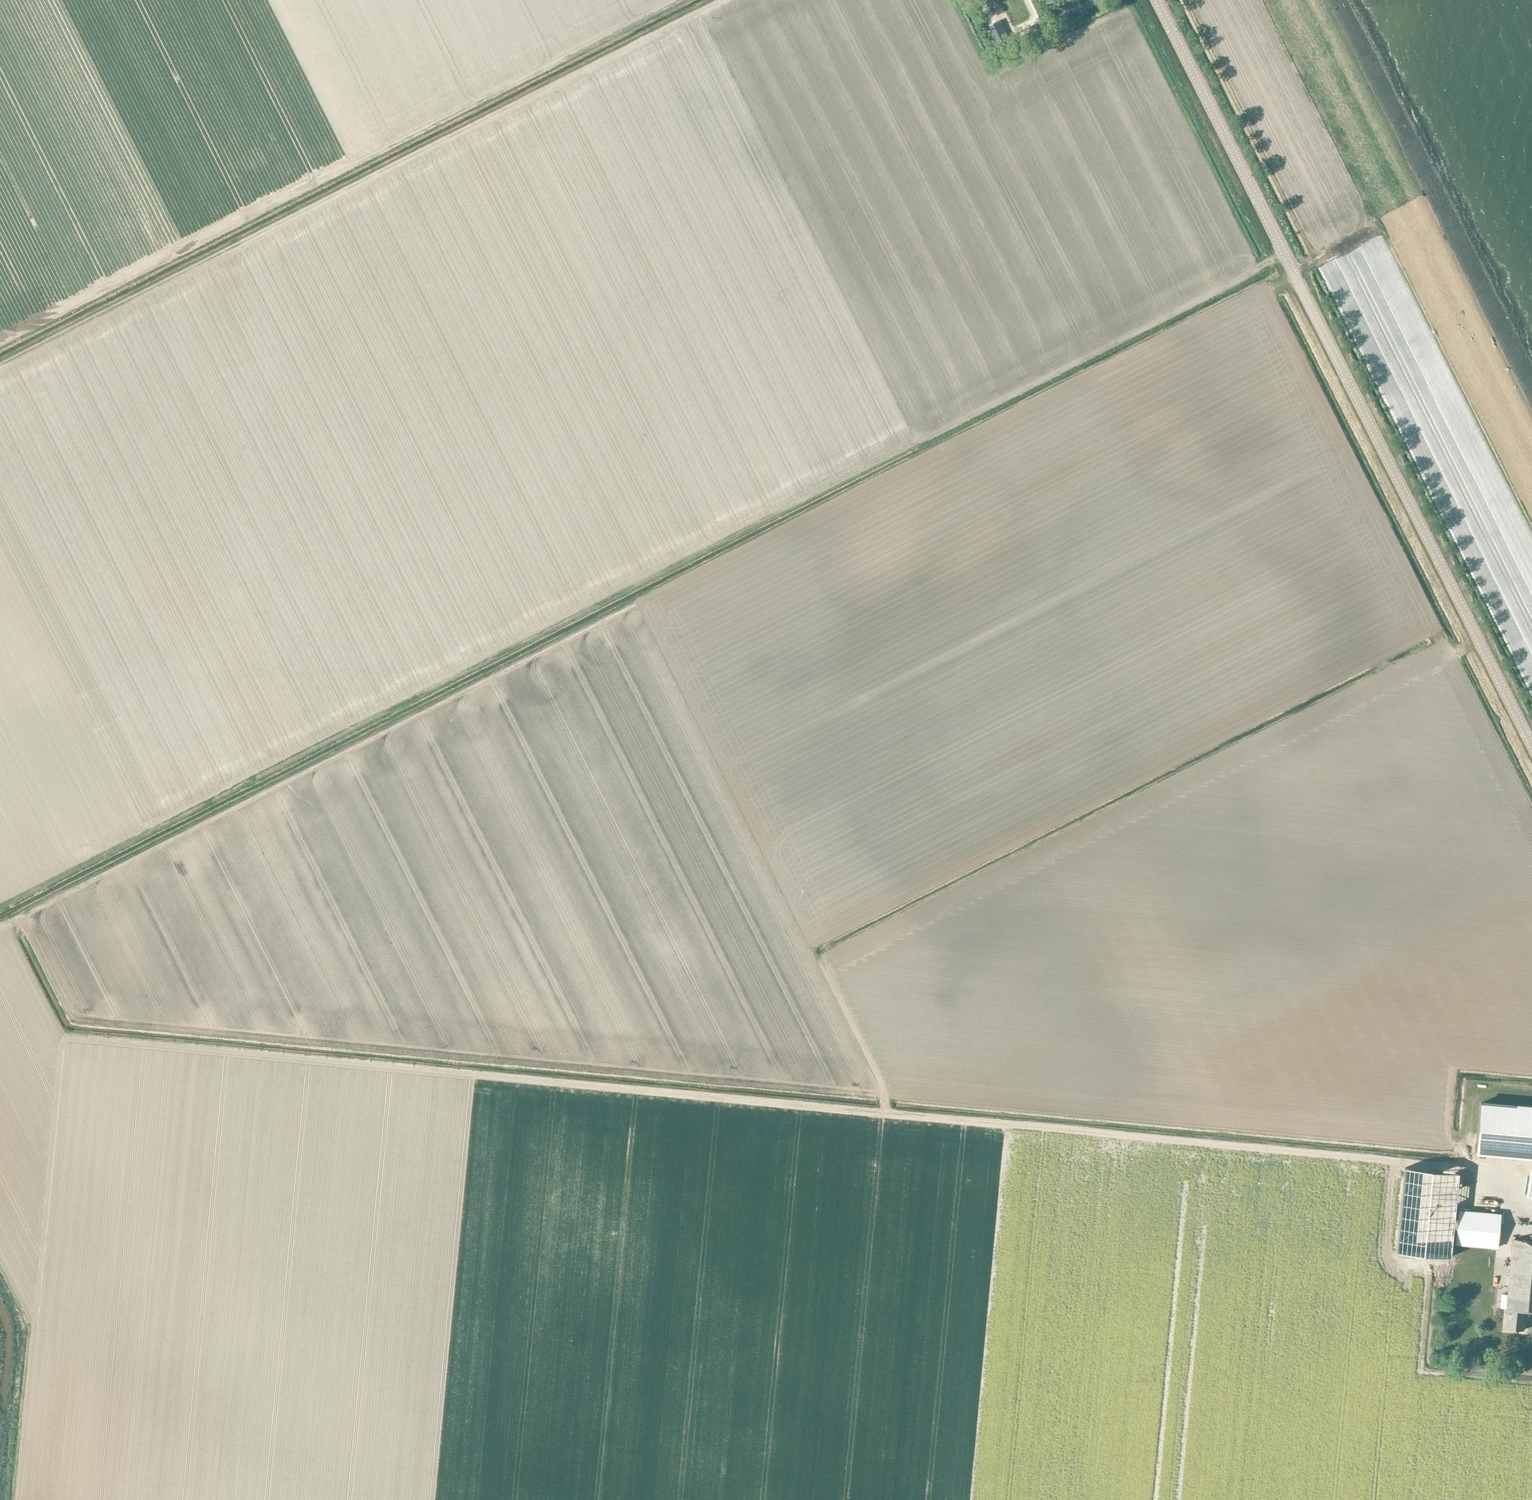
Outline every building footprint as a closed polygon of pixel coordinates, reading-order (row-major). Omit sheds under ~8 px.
[(1476,1153),(1531,1157),(1531,1105),(1480,1101),(1476,1153)] [(1452,1204),(1494,1206),(1495,1184),(1453,1182),(1452,1204)] [(1453,1244),(1497,1248),(1501,1213),(1456,1209),(1453,1244)] [(1523,1330),(1524,1321),(1523,1320),(1524,1310),(1531,1311),(1531,1242),(1511,1240),(1506,1309),(1508,1309),(1506,1329),(1523,1330)]
